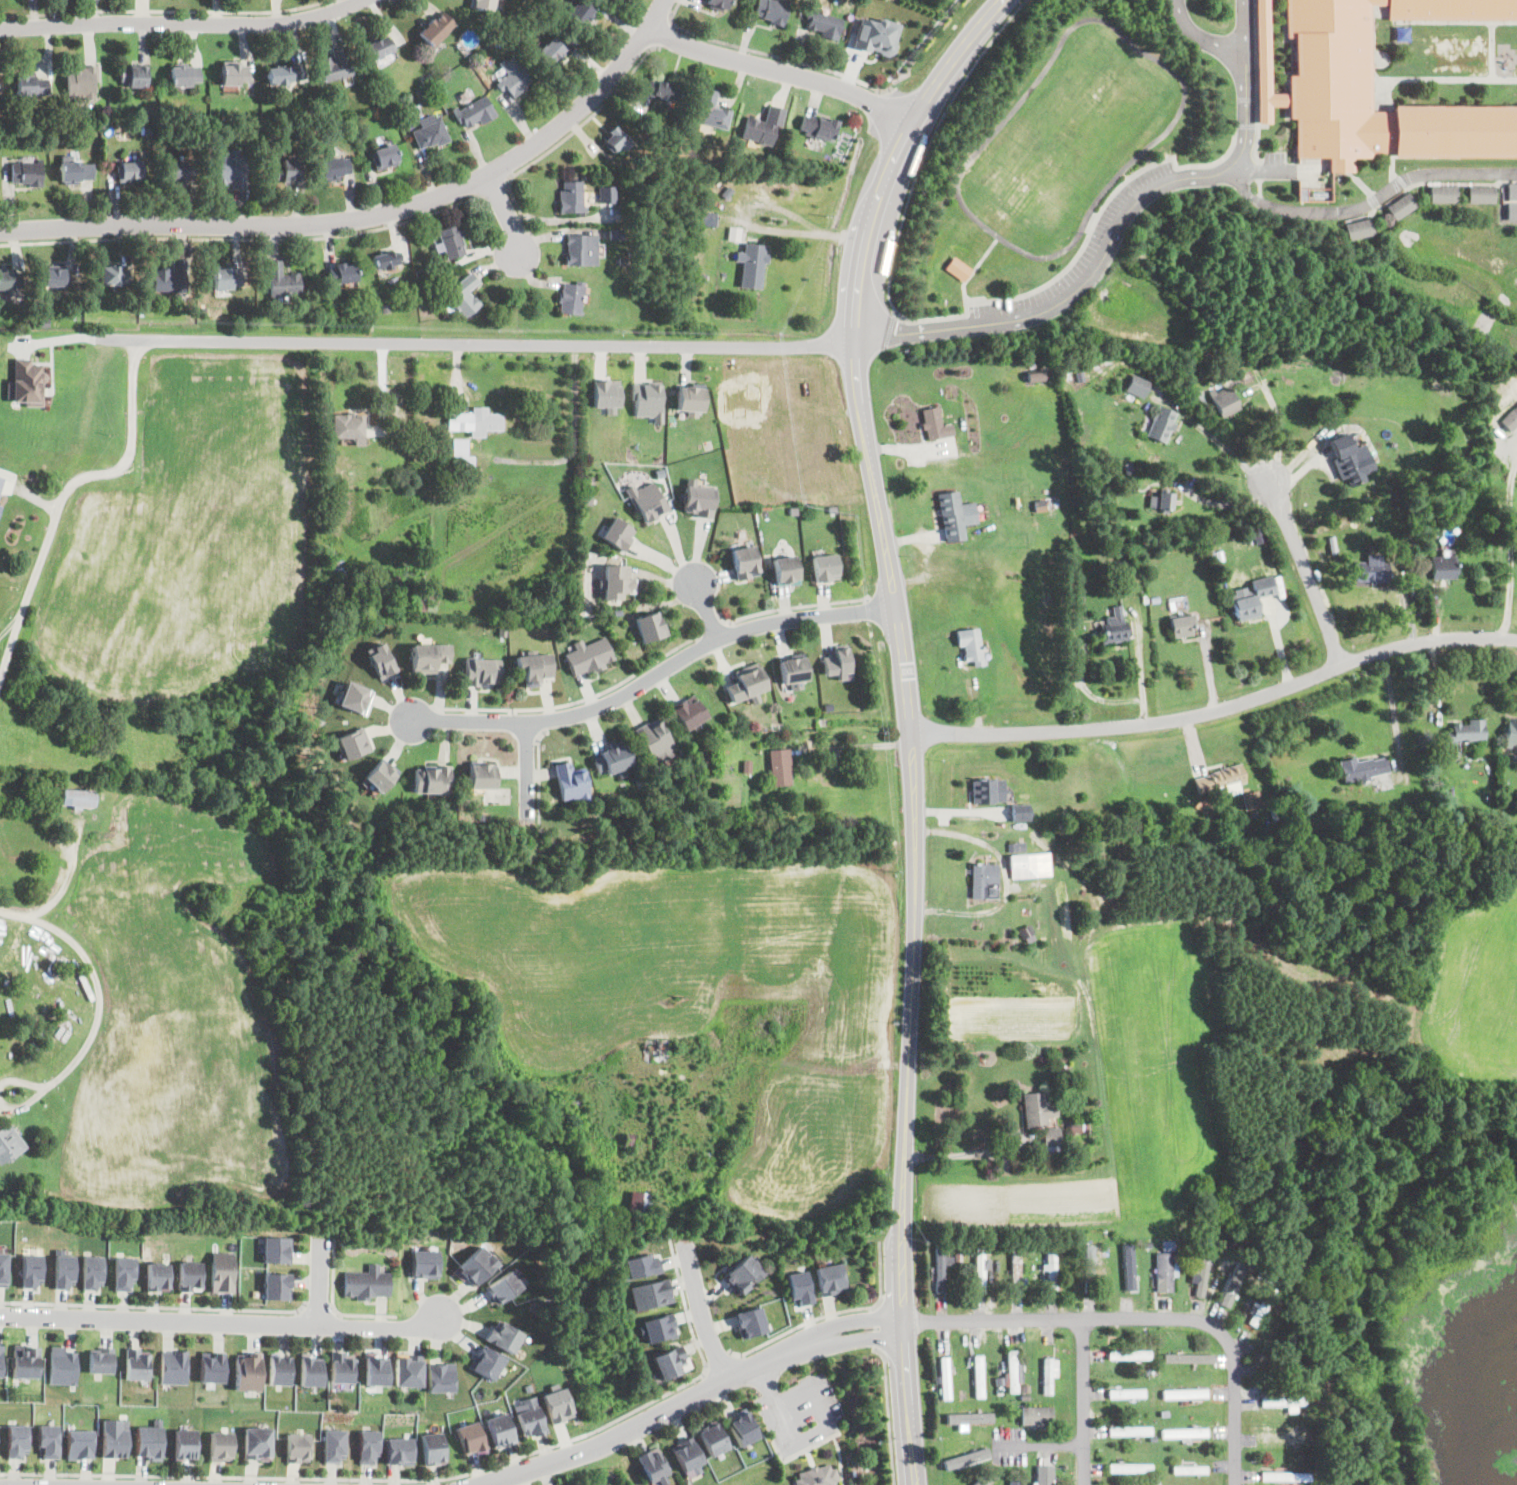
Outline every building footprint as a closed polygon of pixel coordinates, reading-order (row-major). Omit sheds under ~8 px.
[(473,1),(473,0),(495,0),(493,12),(473,9),(474,1),(473,1)] [(567,4),(570,0),(579,0),(580,1),(581,0),(594,0),(597,2),(598,3),(591,13),(595,15),(587,26),(584,24),(582,27),(566,15),(572,7),(567,4)] [(706,4),(707,0),(729,0),(725,10),(723,9),(722,12),(708,8),(709,5),(706,4)] [(784,3),(785,0),(788,0),(790,1),(783,28),(772,25),(769,24),(770,21),(762,19),(762,17),(754,16),(758,0),(771,0),(783,3),(784,3)] [(1287,39),(1295,39),(1295,76),(1287,76),(1288,94),(1288,108),(1287,120),(1294,120),(1294,159),(1329,159),(1329,172),(1351,172),(1351,158),(1370,158),(1370,154),(1392,155),(1392,159),(1516,160),(1516,107),(1392,107),(1392,112),(1372,111),(1372,6),(1388,6),(1388,20),(1516,21),(1516,0),(1287,0),(1287,39)] [(840,33),(838,41),(820,36),(821,32),(807,29),(809,22),(805,21),(809,6),(815,7),(814,12),(843,19),(840,33)] [(450,20),(454,23),(456,25),(433,48),(419,34),(419,33),(427,25),(426,24),(432,19),(433,20),(442,11),(450,20)] [(881,34),(882,34),(883,32),(888,33),(889,31),(901,35),(894,54),(878,48),(878,47),(876,46),(876,47),(869,45),(869,46),(856,41),(864,19),(872,22),(870,28),(881,32),(880,33),(881,34)] [(1408,40),(1396,41),(1396,28),(1408,28),(1408,40)] [(499,35),(493,40),(489,35),(495,30),(499,35)] [(387,40),(390,38),(397,50),(392,52),(391,52),(382,56),(383,58),(377,61),(376,60),(374,61),(367,45),(385,36),(387,40)] [(558,36),(563,41),(566,44),(563,47),(565,49),(563,52),(565,54),(555,65),(553,63),(551,65),(538,53),(540,51),(539,50),(543,45),(545,46),(553,38),(555,40),(558,36)] [(501,47),(500,48),(495,42),(501,37),(506,43),(501,47)] [(347,52),(350,63),(354,75),(343,78),(344,80),(340,81),(339,79),(322,84),(321,81),(316,63),(322,61),(322,59),(331,56),(332,60),(334,59),(331,49),(345,45),(347,52)] [(514,58),(521,66),(533,80),(526,86),(527,87),(523,90),(523,91),(514,98),(506,88),(501,92),(495,85),(501,80),(500,79),(503,76),(504,77),(508,75),(499,64),(504,60),(506,62),(512,56),(514,58)] [(287,82),(287,85),(277,87),(277,84),(269,85),(267,69),(277,68),(277,66),(302,63),(304,79),(293,80),(293,82),(287,82)] [(240,64),(240,66),(248,66),(249,81),(240,82),(239,86),(222,86),(222,66),(229,65),(229,64),(240,64)] [(98,67),(98,71),(99,82),(96,82),(97,93),(95,93),(95,100),(85,100),(84,97),(79,98),(79,102),(68,102),(68,98),(66,71),(73,70),(73,69),(81,68),(81,69),(83,69),(83,66),(98,65),(98,67)] [(147,78),(147,87),(129,88),(129,82),(121,82),(121,68),(128,68),(128,67),(137,67),(137,66),(147,65),(147,78)] [(190,66),(190,67),(199,66),(201,82),(191,83),(192,87),(183,88),(182,86),(173,87),(171,68),(183,66),(183,67),(190,66)] [(35,78),(35,79),(48,79),(49,95),(35,96),(36,98),(17,98),(16,75),(27,74),(27,73),(34,72),(35,78)] [(425,85),(423,85),(421,79),(429,76),(431,82),(425,85)] [(650,79),(663,84),(664,80),(671,83),(670,85),(680,88),(675,102),(668,99),(667,102),(660,99),(645,94),(650,79)] [(717,108),(719,109),(719,108),(731,111),(726,130),(694,122),(703,88),(718,92),(714,108),(717,108)] [(420,98),(419,99),(416,92),(424,89),(427,95),(420,98)] [(491,106),(494,112),(496,116),(481,124),(479,120),(472,124),(473,125),(468,128),(466,128),(463,122),(459,123),(452,111),(452,110),(456,107),(459,111),(485,96),(491,106)] [(784,117),(782,124),(781,127),(777,126),(771,147),(763,145),(762,146),(759,145),(758,142),(742,138),(747,116),(757,119),(756,120),(764,122),(769,105),(785,110),(784,117)] [(355,122),(352,123),(350,117),(357,115),(359,121),(355,122)] [(432,115),(434,118),(439,116),(450,142),(437,147),(436,144),(428,147),(427,146),(419,150),(412,132),(421,128),(418,121),(432,115)] [(816,119),(818,119),(819,116),(839,122),(833,142),(821,139),(821,140),(804,135),(806,131),(800,129),(804,115),(816,119)] [(152,125),(152,134),(143,134),(143,125),(152,125)] [(631,143),(623,152),(619,148),(612,155),(604,147),(607,144),(604,141),(611,135),(607,132),(614,125),(631,143)] [(391,144),(391,145),(394,145),(399,162),(398,162),(399,165),(377,171),(374,162),(373,163),(371,154),(375,153),(374,151),(385,147),(385,146),(391,144)] [(238,152),(238,156),(246,156),(245,189),(231,188),(231,183),(227,183),(227,186),(217,186),(218,153),(226,153),(226,150),(238,150),(238,152)] [(339,157),(340,160),(348,158),(350,174),(342,175),(342,176),(339,177),(340,180),(327,182),(326,179),(323,179),(321,166),(320,160),(339,157)] [(42,160),(42,165),(42,187),(32,187),(32,186),(29,186),(29,184),(11,183),(11,164),(37,164),(37,160),(42,160)] [(300,160),(300,169),(300,183),(283,183),(283,180),(274,180),(274,167),(282,166),(282,160),(300,160)] [(138,161),(141,162),(142,182),(118,183),(117,166),(121,166),(121,163),(133,163),(132,161),(138,161)] [(186,162),(186,164),(195,164),(195,180),(185,180),(185,185),(168,185),(168,161),(186,161),(186,162)] [(80,162),(80,165),(92,164),(93,180),(78,181),(78,185),(65,185),(65,183),(61,183),(60,163),(80,162)] [(582,192),(582,207),(587,207),(587,213),(560,213),(559,194),(559,191),(563,191),(563,182),(582,181),(582,192)] [(1505,183),(1506,200),(1516,200),(1516,183),(1505,183)] [(600,204),(599,187),(616,186),(616,204),(600,204)] [(1429,187),(1456,186),(1456,204),(1429,204),(1429,187)] [(727,198),(721,194),(727,188),(728,187),(733,191),(727,198)] [(1468,187),(1494,187),(1494,204),(1468,204),(1468,187)] [(1305,200),(1296,200),(1296,188),(1305,188),(1305,200)] [(1385,207),(1406,193),(1416,207),(1394,222),(1385,207)] [(1505,203),(1505,220),(1516,220),(1516,202),(1505,203)] [(714,225),(698,224),(699,211),(715,212),(714,225)] [(1343,224),(1369,218),(1373,235),(1347,242),(1343,224)] [(464,236),(464,237),(462,238),(464,245),(463,246),(465,254),(447,260),(439,236),(436,237),(434,232),(460,223),(464,236)] [(730,226),(728,239),(740,241),(741,228),(730,226)] [(624,229),(624,232),(628,232),(628,238),(625,238),(625,240),(610,240),(610,230),(624,229)] [(597,244),(597,258),(597,267),(565,267),(565,260),(568,260),(567,236),(597,236),(597,244)] [(746,242),(766,245),(765,254),(768,254),(768,263),(764,263),(762,290),(741,287),(744,262),(736,261),(737,251),(745,252),(746,242)] [(388,251),(388,252),(395,251),(396,254),(401,253),(402,261),(398,261),(399,265),(392,266),(392,270),(384,271),(383,268),(373,270),(371,256),(380,255),(379,251),(388,249),(388,251)] [(954,256),(972,270),(962,283),(944,269),(954,256)] [(628,257),(628,265),(619,264),(620,257),(628,257)] [(186,264),(186,287),(186,292),(176,292),(176,294),(171,294),(171,292),(153,292),(153,290),(154,270),(160,270),(160,268),(170,268),(170,272),(172,272),(172,260),(186,260),(186,264)] [(282,272),(282,275),(291,275),(291,273),(300,273),(300,295),(287,296),(287,304),(277,304),(277,297),(270,297),(269,261),(282,261),(282,272)] [(344,263),(344,266),(355,264),(357,281),(338,284),(338,283),(330,284),(328,269),(336,268),(335,264),(344,263)] [(120,268),(120,269),(128,269),(128,284),(122,285),(113,286),(113,285),(102,285),(101,266),(120,265),(120,268)] [(232,267),(232,271),(240,270),(240,286),(232,286),(232,290),(223,290),(223,291),(214,291),(214,269),(222,269),(222,267),(232,267)] [(14,290),(0,290),(0,273),(4,273),(4,269),(13,269),(13,271),(13,273),(20,273),(20,288),(14,288),(14,290)] [(65,272),(65,273),(69,273),(69,284),(66,284),(66,286),(53,286),(53,288),(48,288),(48,287),(45,287),(45,270),(65,269),(65,272)] [(472,297),(474,298),(476,297),(482,304),(464,319),(453,306),(450,306),(449,304),(448,302),(443,296),(471,272),(479,282),(468,292),(472,297)] [(707,274),(707,283),(699,282),(700,273),(707,274)] [(585,283),(584,286),(584,287),(585,287),(584,296),(583,296),(580,312),(583,312),(582,316),(559,312),(561,303),(558,303),(559,296),(560,296),(561,290),(562,290),(563,284),(575,286),(576,281),(585,283)] [(390,312),(383,313),(382,306),(388,304),(390,312)] [(40,327),(40,318),(49,318),(49,327),(40,327)] [(14,358),(31,358),(31,364),(42,365),(43,372),(46,375),(46,379),(43,382),(43,406),(25,406),(25,401),(13,401),(13,398),(7,399),(7,382),(13,382),(14,358)] [(1046,387),(1036,387),(1036,366),(1052,366),(1052,387),(1046,387)] [(1044,380),(1043,371),(1027,373),(1028,381),(1044,380)] [(1085,381),(1078,382),(1076,372),(1082,371),(1085,381)] [(595,379),(594,407),(607,407),(607,415),(617,414),(616,406),(623,407),(623,385),(621,385),(621,379),(595,379)] [(664,423),(654,423),(654,415),(636,416),(635,382),(663,382),(664,423)] [(705,384),(703,411),(697,410),(697,417),(686,416),(687,409),(677,409),(679,384),(691,385),(691,382),(705,384)] [(1145,394),(1142,399),(1129,394),(1133,385),(1146,391),(1145,394)] [(1232,391),(1237,403),(1238,405),(1220,414),(1210,395),(1209,392),(1213,390),(1215,393),(1229,386),(1232,391)] [(1198,410),(1198,411),(1190,394),(1198,389),(1207,406),(1198,410)] [(1503,420),(1516,404),(1516,426),(1513,430),(1503,420)] [(1164,443),(1146,435),(1152,420),(1151,419),(1154,413),(1155,413),(1159,405),(1175,412),(1173,417),(1174,418),(1173,420),(1172,420),(1171,422),(1172,422),(1164,443)] [(944,437),(926,441),(920,409),(937,406),(944,437)] [(486,407),(486,413),(501,413),(501,430),(483,430),(483,437),(469,437),(469,430),(446,430),(446,413),(466,413),(466,411),(469,411),(469,413),(471,413),(471,407),(486,407)] [(354,413),(354,415),(362,415),(362,445),(353,445),(353,442),(350,442),(350,438),(331,438),(331,415),(346,415),(346,413),(354,413)] [(1354,453),(1356,457),(1367,452),(1375,470),(1364,475),(1367,481),(1350,489),(1346,478),(1345,479),(1335,457),(1336,457),(1329,441),(1346,433),(1355,452),(1354,453)] [(473,455),(473,465),(460,465),(460,474),(451,474),(452,437),(467,437),(467,455),(473,455)] [(1133,471),(1125,474),(1122,465),(1130,462),(1133,471)] [(340,471),(340,478),(332,478),(331,481),(325,481),(325,471),(340,471)] [(714,488),(712,517),(695,515),(696,512),(691,512),(691,511),(683,510),(684,501),(683,501),(684,492),(686,492),(687,478),(697,479),(696,487),(714,488)] [(622,489),(641,522),(642,521),(644,524),(656,517),(655,516),(668,508),(651,481),(634,490),(631,484),(622,489)] [(959,506),(959,509),(960,508),(962,517),(960,517),(962,523),(944,527),(942,516),(941,516),(937,495),(956,491),(959,504),(958,504),(959,506)] [(1173,494),(1171,515),(1159,514),(1159,510),(1149,509),(1150,496),(1158,497),(1158,493),(1173,494)] [(1424,496),(1424,506),(1426,506),(1426,513),(1416,513),(1416,496),(1424,496)] [(1046,511),(1036,513),(1034,502),(1045,500),(1046,511)] [(1370,519),(1351,520),(1350,513),(1369,512),(1370,519)] [(597,536),(620,550),(628,538),(623,535),(628,526),(610,516),(597,536)] [(750,577),(737,580),(732,550),(754,546),(759,574),(750,576),(750,577)] [(1224,561),(1217,563),(1215,553),(1222,551),(1224,561)] [(807,557),(831,553),(836,577),(828,578),(827,574),(826,574),(827,580),(811,582),(807,557)] [(800,583),(790,584),(789,583),(778,585),(774,559),(788,557),(789,555),(793,555),(796,556),(800,583)] [(1433,580),(1432,580),(1430,558),(1454,556),(1455,556),(1456,579),(1433,580)] [(1142,578),(1132,579),(1130,560),(1140,559),(1142,578)] [(345,574),(332,576),(330,562),(344,560),(345,574)] [(606,561),(605,596),(625,596),(625,590),(631,590),(631,562),(606,561)] [(1382,562),(1382,564),(1389,564),(1388,582),(1356,580),(1357,563),(1373,563),(1373,562),(1382,562)] [(1271,595),(1257,599),(1262,615),(1238,622),(1232,602),(1236,600),(1235,596),(1245,593),(1246,597),(1254,594),(1251,583),(1271,577),(1276,594),(1271,595)] [(1160,604),(1152,605),(1151,598),(1159,597),(1160,604)] [(1177,615),(1172,616),(1169,602),(1174,601),(1177,615)] [(1121,605),(1123,622),(1126,622),(1129,640),(1102,644),(1100,631),(1104,630),(1103,625),(1108,625),(1107,618),(1114,617),(1112,606),(1121,605)] [(624,614),(616,616),(615,610),(623,608),(624,614)] [(658,611),(661,622),(664,621),(668,634),(642,642),(634,618),(658,611)] [(1182,637),(1173,639),(1169,619),(1185,616),(1194,614),(1195,622),(1191,623),(1193,635),(1182,637)] [(507,627),(506,636),(499,636),(499,627),(507,627)] [(979,628),(981,650),(982,659),(986,658),(987,666),(973,668),(972,661),(964,662),(963,654),(964,654),(963,647),(958,648),(956,631),(979,628)] [(563,654),(572,675),(589,667),(591,672),(604,666),(602,662),(604,661),(605,662),(613,658),(602,636),(583,645),(580,638),(571,642),(574,649),(563,654)] [(367,649),(382,679),(400,671),(385,641),(367,649)] [(413,673),(412,644),(450,644),(450,663),(437,663),(437,672),(413,673)] [(844,646),(848,672),(840,673),(842,680),(834,681),(833,674),(822,676),(819,658),(831,656),(830,648),(844,646)] [(536,650),(536,654),(550,653),(553,676),(540,677),(540,685),(525,687),(524,675),(519,676),(517,657),(527,656),(526,651),(536,650)] [(783,683),(779,659),(791,657),(791,655),(796,654),(804,653),(808,679),(783,683)] [(492,660),(492,658),(502,659),(501,683),(479,682),(479,686),(465,685),(466,657),(472,657),(472,659),(492,660)] [(755,662),(765,688),(755,692),(759,701),(751,703),(748,694),(729,702),(723,684),(735,680),(732,672),(755,662)] [(350,681),(373,691),(365,714),(341,704),(350,681)] [(669,708),(681,729),(704,716),(692,694),(686,698),(684,695),(674,702),(675,704),(669,708)] [(657,717),(674,747),(668,750),(671,755),(662,760),(661,758),(653,763),(635,730),(657,717)] [(1508,718),(1516,719),(1516,746),(1511,745),(1511,749),(1504,748),(1508,718)] [(1484,720),(1485,741),(1455,742),(1455,745),(1447,745),(1447,733),(1453,733),(1452,724),(1460,724),(1460,726),(1468,725),(1468,720),(1484,720)] [(340,737),(349,759),(372,750),(363,727),(340,737)] [(608,773),(607,768),(598,771),(594,757),(601,754),(600,751),(611,747),(610,744),(623,740),(632,765),(608,773)] [(791,785),(772,786),(769,751),(790,749),(792,772),(790,772),(791,785)] [(1386,757),(1389,772),(1390,773),(1370,778),(1370,781),(1360,784),(1359,780),(1345,784),(1339,762),(1356,758),(1357,762),(1372,758),(1372,761),(1386,757)] [(382,763),(384,761),(392,768),(391,769),(397,774),(381,792),(378,792),(375,789),(375,787),(364,778),(379,760),(382,763)] [(752,760),(751,772),(743,772),(744,760),(752,760)] [(495,788),(470,788),(471,761),(483,761),(483,764),(496,764),(495,788)] [(569,761),(571,769),(583,767),(590,802),(581,804),(579,796),(562,800),(555,764),(569,761)] [(1214,789),(1214,788),(1197,793),(1193,778),(1208,774),(1208,772),(1219,769),(1218,768),(1240,762),(1245,780),(1214,789)] [(451,766),(450,793),(415,792),(416,768),(424,769),(424,765),(451,766)] [(993,779),(993,781),(1003,780),(1004,802),(995,802),(995,805),(973,805),(972,780),(993,779)] [(94,791),(94,808),(62,806),(63,789),(94,791)] [(1256,808),(1244,811),(1242,801),(1254,798),(1256,808)] [(340,811),(335,813),(332,808),(338,805),(340,811)] [(1031,822),(1012,823),(1012,805),(1030,805),(1031,822)] [(765,811),(765,820),(757,819),(757,811),(765,811)] [(1025,852),(1008,854),(1008,844),(1025,843),(1025,852)] [(1052,876),(1011,880),(1009,856),(1050,853),(1052,876)] [(998,865),(998,899),(972,899),(972,865),(998,865)] [(1035,939),(1025,945),(1017,931),(1028,925),(1035,939)] [(1322,947),(1317,954),(1313,951),(1318,944),(1322,947)] [(674,1061),(644,1062),(643,1042),(673,1041),(674,1061)] [(1044,1126),(1026,1128),(1023,1094),(1048,1092),(1049,1102),(1046,1102),(1048,1126),(1044,1126)] [(1089,1122),(1089,1133),(1081,1133),(1070,1133),(1070,1122),(1089,1122)] [(6,1160),(0,1164),(0,1128),(4,1125),(6,1127),(10,1124),(11,1125),(12,1128),(27,1147),(7,1162),(6,1160)] [(1061,1146),(1044,1148),(1043,1130),(1058,1128),(1060,1128),(1061,1146)] [(28,1199),(27,1203),(20,1200),(25,1190),(31,1193),(28,1199)] [(651,1195),(648,1214),(628,1212),(631,1192),(651,1195)] [(293,1237),(292,1251),(291,1251),(290,1263),(264,1262),(264,1259),(265,1236),(293,1237)] [(1134,1263),(1133,1291),(1124,1290),(1126,1242),(1135,1242),(1134,1263)] [(498,1263),(474,1287),(465,1278),(462,1281),(453,1272),(480,1245),(498,1263)] [(945,1265),(944,1294),(936,1294),(936,1281),(936,1245),(945,1245),(945,1265)] [(1095,1246),(1095,1293),(1085,1293),(1085,1268),(1086,1246),(1095,1246)] [(1214,1248),(1206,1294),(1197,1293),(1205,1246),(1214,1248)] [(1055,1247),(1057,1290),(1048,1291),(1047,1271),(1043,1271),(1043,1265),(1048,1265),(1047,1248),(1055,1247)] [(75,1256),(75,1283),(69,1283),(69,1289),(54,1288),(54,1279),(56,1279),(56,1256),(55,1256),(56,1249),(65,1249),(65,1255),(75,1256)] [(439,1278),(425,1278),(425,1277),(413,1277),(413,1274),(413,1251),(439,1251),(439,1278)] [(1020,1251),(1021,1279),(1026,1278),(1026,1285),(1021,1285),(1021,1294),(1012,1294),(1012,1279),(1012,1251),(1020,1251)] [(235,1252),(234,1292),(212,1292),(213,1252),(235,1252)] [(7,1287),(0,1287),(0,1253),(8,1253),(7,1287)] [(653,1258),(656,1257),(660,1271),(651,1274),(651,1273),(629,1278),(629,1279),(623,1281),(621,1271),(627,1270),(624,1264),(625,1263),(624,1259),(651,1253),(653,1258)] [(984,1253),(984,1289),(976,1288),(976,1282),(971,1282),(971,1272),(976,1273),(976,1253),(984,1253)] [(42,1282),(36,1282),(35,1288),(22,1287),(23,1254),(43,1255),(42,1282)] [(747,1254),(752,1260),(753,1259),(759,1265),(758,1266),(760,1268),(760,1267),(763,1270),(762,1271),(764,1273),(753,1282),(749,1278),(744,1283),(749,1287),(741,1294),(734,1287),(732,1290),(721,1278),(747,1254)] [(1172,1292),(1156,1292),(1156,1254),(1172,1254),(1172,1292)] [(104,1257),(103,1285),(97,1285),(96,1290),(84,1289),(84,1288),(83,1288),(85,1256),(104,1257)] [(135,1282),(131,1282),(130,1290),(115,1290),(117,1257),(136,1258),(135,1282)] [(194,1261),(194,1262),(203,1263),(201,1290),(192,1290),(192,1291),(179,1290),(181,1262),(187,1262),(187,1260),(194,1261)] [(163,1263),(170,1264),(169,1291),(160,1290),(160,1291),(147,1291),(149,1263),(154,1263),(154,1261),(163,1262),(163,1263)] [(380,1272),(391,1273),(390,1296),(376,1295),(376,1297),(369,1296),(369,1300),(356,1300),(356,1295),(353,1295),(353,1296),(344,1296),(345,1271),(369,1272),(369,1263),(380,1264),(380,1272)] [(820,1296),(819,1290),(815,1268),(840,1263),(846,1290),(833,1292),(833,1294),(820,1296)] [(785,1274),(797,1272),(797,1267),(804,1265),(811,1301),(797,1304),(796,1300),(790,1302),(785,1274)] [(1228,1307),(1245,1269),(1235,1265),(1219,1304),(1228,1307)] [(1267,1270),(1266,1272),(1280,1279),(1277,1284),(1272,1281),(1271,1283),(1256,1276),(1259,1269),(1263,1271),(1264,1269),(1267,1270)] [(522,1287),(499,1304),(498,1302),(496,1303),(484,1287),(487,1285),(488,1286),(509,1270),(522,1287)] [(265,1273),(286,1274),(286,1273),(291,1273),(290,1287),(291,1287),(290,1300),(264,1299),(265,1286),(264,1286),(265,1273)] [(672,1301),(634,1310),(629,1287),(667,1278),(672,1301)] [(1276,1291),(1256,1328),(1247,1323),(1267,1286),(1276,1291)] [(733,1313),(758,1306),(765,1331),(740,1339),(733,1313)] [(639,1322),(640,1326),(636,1327),(639,1335),(643,1333),(646,1343),(667,1337),(668,1339),(675,1337),(668,1313),(639,1322)] [(497,1320),(522,1334),(511,1353),(485,1338),(491,1327),(493,1328),(497,1320)] [(39,1347),(39,1357),(38,1357),(37,1377),(12,1377),(13,1356),(14,1356),(14,1344),(25,1344),(25,1346),(39,1347)] [(685,1358),(687,1357),(691,1367),(662,1380),(651,1357),(679,1344),(685,1358)] [(50,1345),(50,1383),(75,1383),(75,1352),(65,1352),(65,1346),(50,1345)] [(485,1346),(505,1358),(493,1380),(473,1369),(472,1369),(468,1367),(475,1355),(477,1356),(483,1345),(485,1346)] [(89,1348),(89,1372),(112,1372),(112,1347),(98,1347),(98,1349),(89,1348)] [(125,1347),(126,1379),(147,1379),(147,1351),(139,1351),(139,1348),(125,1347)] [(188,1351),(188,1353),(187,1353),(186,1384),(173,1383),(173,1384),(160,1383),(162,1350),(188,1351)] [(353,1383),(331,1382),(332,1360),(331,1360),(331,1351),(345,1351),(344,1354),(353,1355),(353,1383)] [(1019,1393),(1010,1393),(1008,1351),(1016,1351),(1019,1393)] [(1132,1360),(1108,1361),(1108,1352),(1150,1351),(1150,1360),(1132,1360)] [(200,1352),(199,1381),(224,1382),(225,1352),(200,1352)] [(259,1353),(259,1357),(260,1357),(259,1391),(235,1390),(236,1354),(245,1354),(245,1352),(259,1353)] [(290,1357),(289,1385),(269,1384),(270,1352),(277,1352),(277,1355),(278,1355),(278,1356),(290,1357)] [(389,1359),(388,1385),(366,1384),(366,1352),(376,1352),(376,1358),(389,1359)] [(323,1359),(322,1385),(300,1385),(301,1353),(311,1353),(311,1359),(323,1359)] [(422,1386),(395,1386),(396,1353),(406,1353),(406,1355),(422,1355),(422,1386)] [(1193,1362),(1168,1362),(1168,1354),(1207,1354),(1207,1362),(1193,1362)] [(984,1398),(975,1398),(973,1356),(982,1355),(984,1398)] [(950,1393),(942,1393),(940,1357),(949,1357),(950,1393)] [(1052,1358),(1052,1361),(1057,1361),(1057,1377),(1052,1377),(1052,1395),(1043,1395),(1043,1358),(1052,1358)] [(454,1363),(454,1392),(436,1391),(435,1392),(430,1392),(428,1391),(429,1367),(428,1367),(428,1363),(440,1364),(440,1363),(454,1363)] [(541,1394),(550,1424),(573,1417),(563,1387),(557,1388),(555,1382),(548,1385),(550,1391),(541,1394)] [(1206,1398),(1163,1400),(1162,1391),(1206,1389),(1206,1398)] [(1131,1399),(1109,1399),(1109,1391),(1145,1390),(1145,1398),(1131,1399)] [(533,1437),(531,1433),(524,1436),(513,1406),(520,1404),(519,1401),(534,1396),(547,1431),(533,1437)] [(1305,1407),(1261,1407),(1261,1398),(1305,1397),(1305,1407)] [(739,1446),(726,1421),(737,1416),(734,1412),(744,1407),(758,1436),(739,1446)] [(1053,1425),(1022,1426),(1022,1407),(1053,1407),(1053,1425)] [(497,1448),(486,1419),(501,1414),(505,1412),(515,1441),(497,1448)] [(946,1414),(947,1424),(993,1422),(993,1412),(946,1414)] [(120,1420),(127,1420),(126,1456),(116,1456),(116,1457),(102,1457),(102,1419),(120,1419),(120,1420)] [(161,1426),(161,1459),(148,1459),(148,1456),(135,1455),(136,1426),(152,1426),(153,1419),(160,1419),(160,1426),(161,1426)] [(477,1420),(488,1452),(477,1455),(476,1450),(465,1454),(456,1428),(477,1420)] [(709,1457),(696,1430),(715,1420),(716,1421),(715,1422),(728,1447),(709,1457)] [(22,1423),(22,1424),(27,1424),(27,1453),(21,1453),(21,1458),(8,1458),(8,1456),(7,1456),(7,1448),(8,1448),(7,1425),(19,1424),(19,1423),(22,1423)] [(38,1425),(57,1425),(57,1444),(58,1444),(58,1458),(42,1458),(43,1449),(38,1449),(38,1425)] [(1110,1435),(1110,1427),(1152,1426),(1152,1435),(1110,1435)] [(271,1428),(270,1460),(259,1460),(259,1459),(244,1459),(245,1427),(271,1428)] [(196,1429),(174,1429),(173,1457),(195,1457),(196,1429)] [(345,1430),(345,1458),(339,1458),(338,1463),(324,1463),(325,1429),(345,1430)] [(1192,1438),(1192,1444),(1183,1445),(1183,1438),(1163,1439),(1163,1430),(1207,1429),(1208,1437),(1192,1438)] [(93,1454),(93,1457),(81,1457),(80,1459),(67,1459),(67,1430),(92,1430),(92,1454),(93,1454)] [(379,1430),(379,1455),(375,1455),(374,1464),(359,1463),(360,1430),(379,1430)] [(232,1432),(232,1460),(222,1459),(222,1461),(210,1461),(210,1456),(211,1432),(232,1432)] [(426,1465),(422,1435),(441,1432),(445,1462),(426,1465)] [(310,1458),(309,1458),(309,1461),(300,1461),(300,1462),(286,1462),(286,1456),(287,1456),(288,1433),(310,1434),(310,1458)] [(692,1442),(702,1462),(697,1464),(701,1472),(694,1475),(690,1468),(683,1471),(673,1452),(672,1453),(671,1449),(672,1449),(670,1446),(690,1435),(693,1441),(692,1442)] [(1304,1436),(1303,1445),(1261,1444),(1261,1435),(1304,1436)] [(413,1442),(413,1464),(387,1463),(387,1459),(388,1459),(388,1438),(413,1438),(413,1442)] [(1316,1440),(1315,1450),(1306,1450),(1306,1440),(1316,1440)] [(663,1475),(667,1482),(660,1484),(656,1479),(650,1482),(636,1456),(654,1446),(668,1473),(663,1475)] [(990,1457),(987,1447),(943,1460),(946,1470),(990,1457)] [(834,1481),(835,1484),(796,1484),(794,1479),(799,1478),(798,1473),(810,1469),(810,1468),(817,1465),(818,1467),(830,1464),(832,1469),(836,1468),(840,1480),(834,1481)] [(1135,1473),(1109,1473),(1109,1464),(1152,1465),(1152,1473),(1135,1473)] [(984,1472),(973,1481),(973,1480),(967,1484),(962,1479),(979,1466),(984,1472)] [(1206,1474),(1173,1475),(1173,1467),(1206,1467),(1206,1474)] [(1309,1474),(1309,1482),(1261,1482),(1261,1473),(1309,1474)] [(1056,1481),(1056,1484),(1044,1484),(1044,1475),(1053,1475),(1053,1481),(1056,1481)] [(989,1483),(986,1484),(972,1484),(983,1476),(989,1483)]
